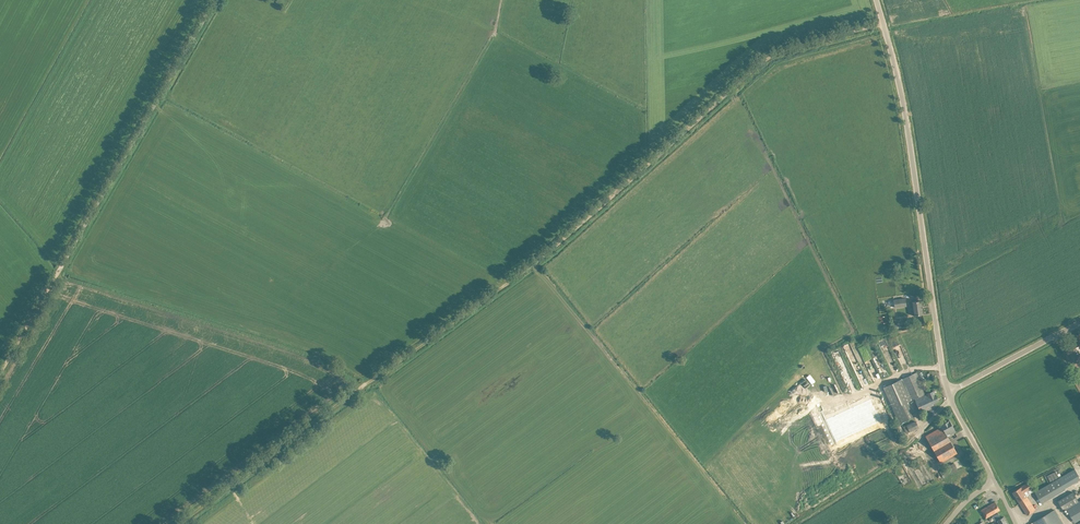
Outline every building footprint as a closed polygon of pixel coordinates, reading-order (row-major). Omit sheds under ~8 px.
[(906,306),(905,298),(894,300),(895,307),(906,306)] [(923,314),(921,301),(912,302),(913,316),(923,314)] [(1074,356),(1078,353),(1079,355),(1079,344),(1079,346),(1072,350),(1074,356)] [(915,399),(926,394),(916,372),(911,374),(883,388),(900,423),(913,417),(907,403),(915,399)] [(934,390),(926,394),(915,399),(921,414),(929,410),(932,408),(935,407),(933,404),(939,401),(936,394),(934,390)] [(869,394),(819,416),(831,444),(882,421),(881,420),(883,419),(884,419),(885,419),(885,418),(885,417),(885,416),(884,416),(883,416),(882,417),(882,418),(880,418),(869,394)] [(949,420),(945,423),(939,426),(940,428),(926,436),(940,463),(952,456),(957,453),(948,436),(956,431),(949,420)] [(916,421),(904,427),(907,433),(910,432),(919,428),(916,421)] [(1059,478),(1036,492),(1042,503),(1065,489),(1065,488),(1059,478)] [(1028,483),(1021,487),(1024,492),(1031,488),(1028,483)] [(1013,492),(1019,501),(1027,496),(1024,492),(1021,487),(1013,492)] [(1058,501),(1063,509),(1077,500),(1072,492),(1058,501)] [(1027,496),(1019,501),(1027,515),(1036,510),(1027,496)] [(1067,509),(1075,522),(1079,519),(1079,501),(1067,509)] [(981,510),(984,515),(985,518),(995,513),(1000,510),(995,502),(981,510)] [(1054,509),(1036,520),(1031,523),(1030,523),(1063,523),(1054,509)]
